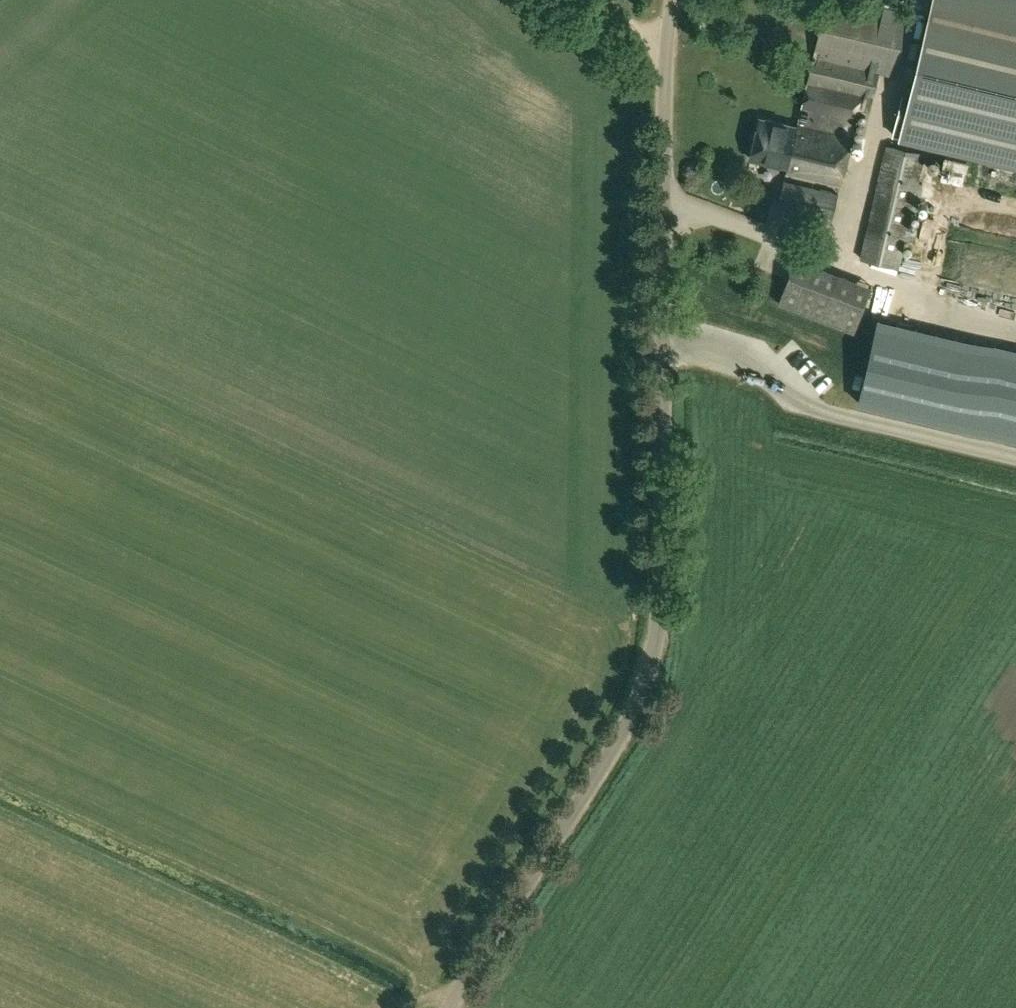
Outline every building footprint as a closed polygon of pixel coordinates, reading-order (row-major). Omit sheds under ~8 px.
[(814,56),(880,71),(897,75),(911,15),(843,0),(827,0),(814,56)] [(923,51),(913,91),(910,90),(903,93),(893,133),(1015,163),(1015,0),(935,0),(923,51)] [(875,95),(880,71),(814,56),(809,80),(875,95)] [(871,111),(875,95),(809,80),(798,127),(760,118),(751,159),(788,168),(787,171),(841,184),(859,109),(871,111)] [(861,258),(898,267),(927,144),(890,136),(861,258)] [(839,193),(785,180),(779,203),(834,216),(839,193)] [(778,304),(854,333),(872,287),(796,258),(778,304)] [(853,400),(878,406),(898,324),(874,318),(853,400)] [(944,374),(956,375),(955,395),(969,395),(971,359),(944,358),(944,374)]
